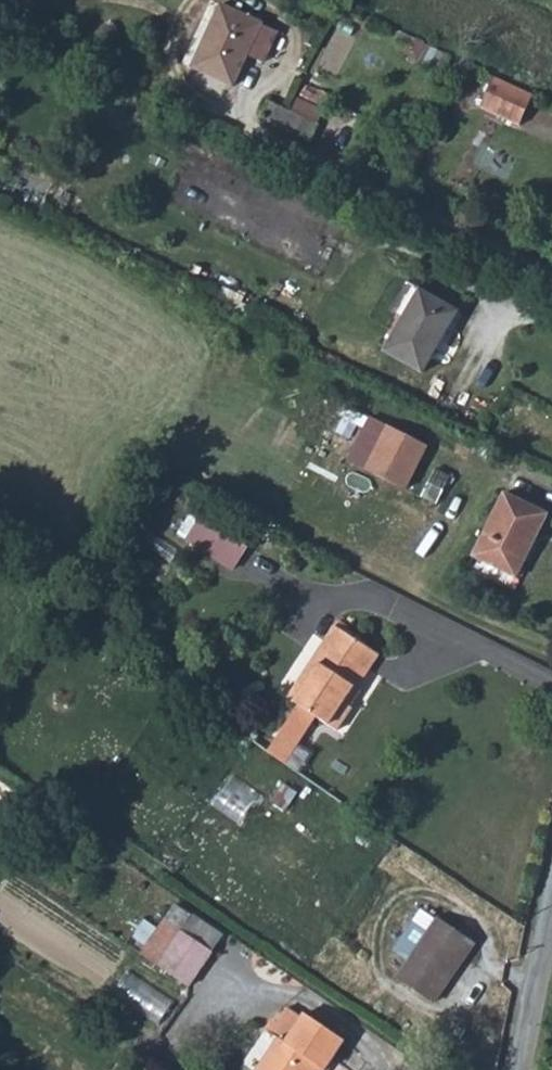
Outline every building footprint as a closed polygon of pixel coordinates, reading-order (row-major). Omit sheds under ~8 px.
[(262,26),(228,7),(195,70),(229,89),(262,26)] [(536,100),(496,81),(483,109),(523,128),(536,100)] [(310,131),(262,106),(256,119),(303,144),(310,131)] [(420,304),(386,359),(425,381),(457,324),(420,304)] [(432,449),(408,492),(446,512),(469,470),(432,449)] [(546,519),(517,574),(551,592),(551,522),(546,519)] [(230,543),(209,529),(193,551),(216,565),(230,543)] [(252,557),(230,543),(216,565),(239,579),(252,557)] [(332,661),(295,715),(336,742),(352,717),(344,712),(354,695),(360,698),(379,667),(337,638),(325,657),(332,661)] [(325,657),(288,711),(295,715),(332,661),(325,657)] [(218,961),(170,928),(144,960),(194,993),(218,961)] [(440,929),(398,989),(435,1015),(477,955),(440,929)] [(118,994),(164,1022),(178,998),(132,970),(118,994)] [(289,1052),(283,1048),(268,1069),(335,1069),(348,1051),(309,1025),(289,1052)]
